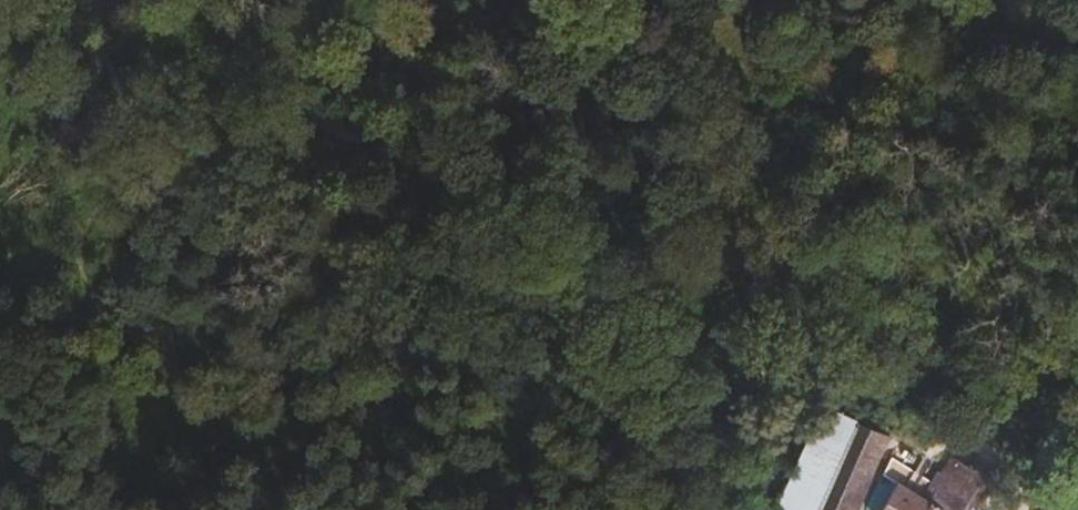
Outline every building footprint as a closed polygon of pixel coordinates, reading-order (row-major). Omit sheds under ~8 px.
[(842,428),(795,451),(770,509),(851,509),(879,444),(842,428)] [(975,508),(939,485),(935,491),(887,464),(877,482),(883,487),(880,491),(876,489),(867,507),(871,509),(974,509),(975,508)]
